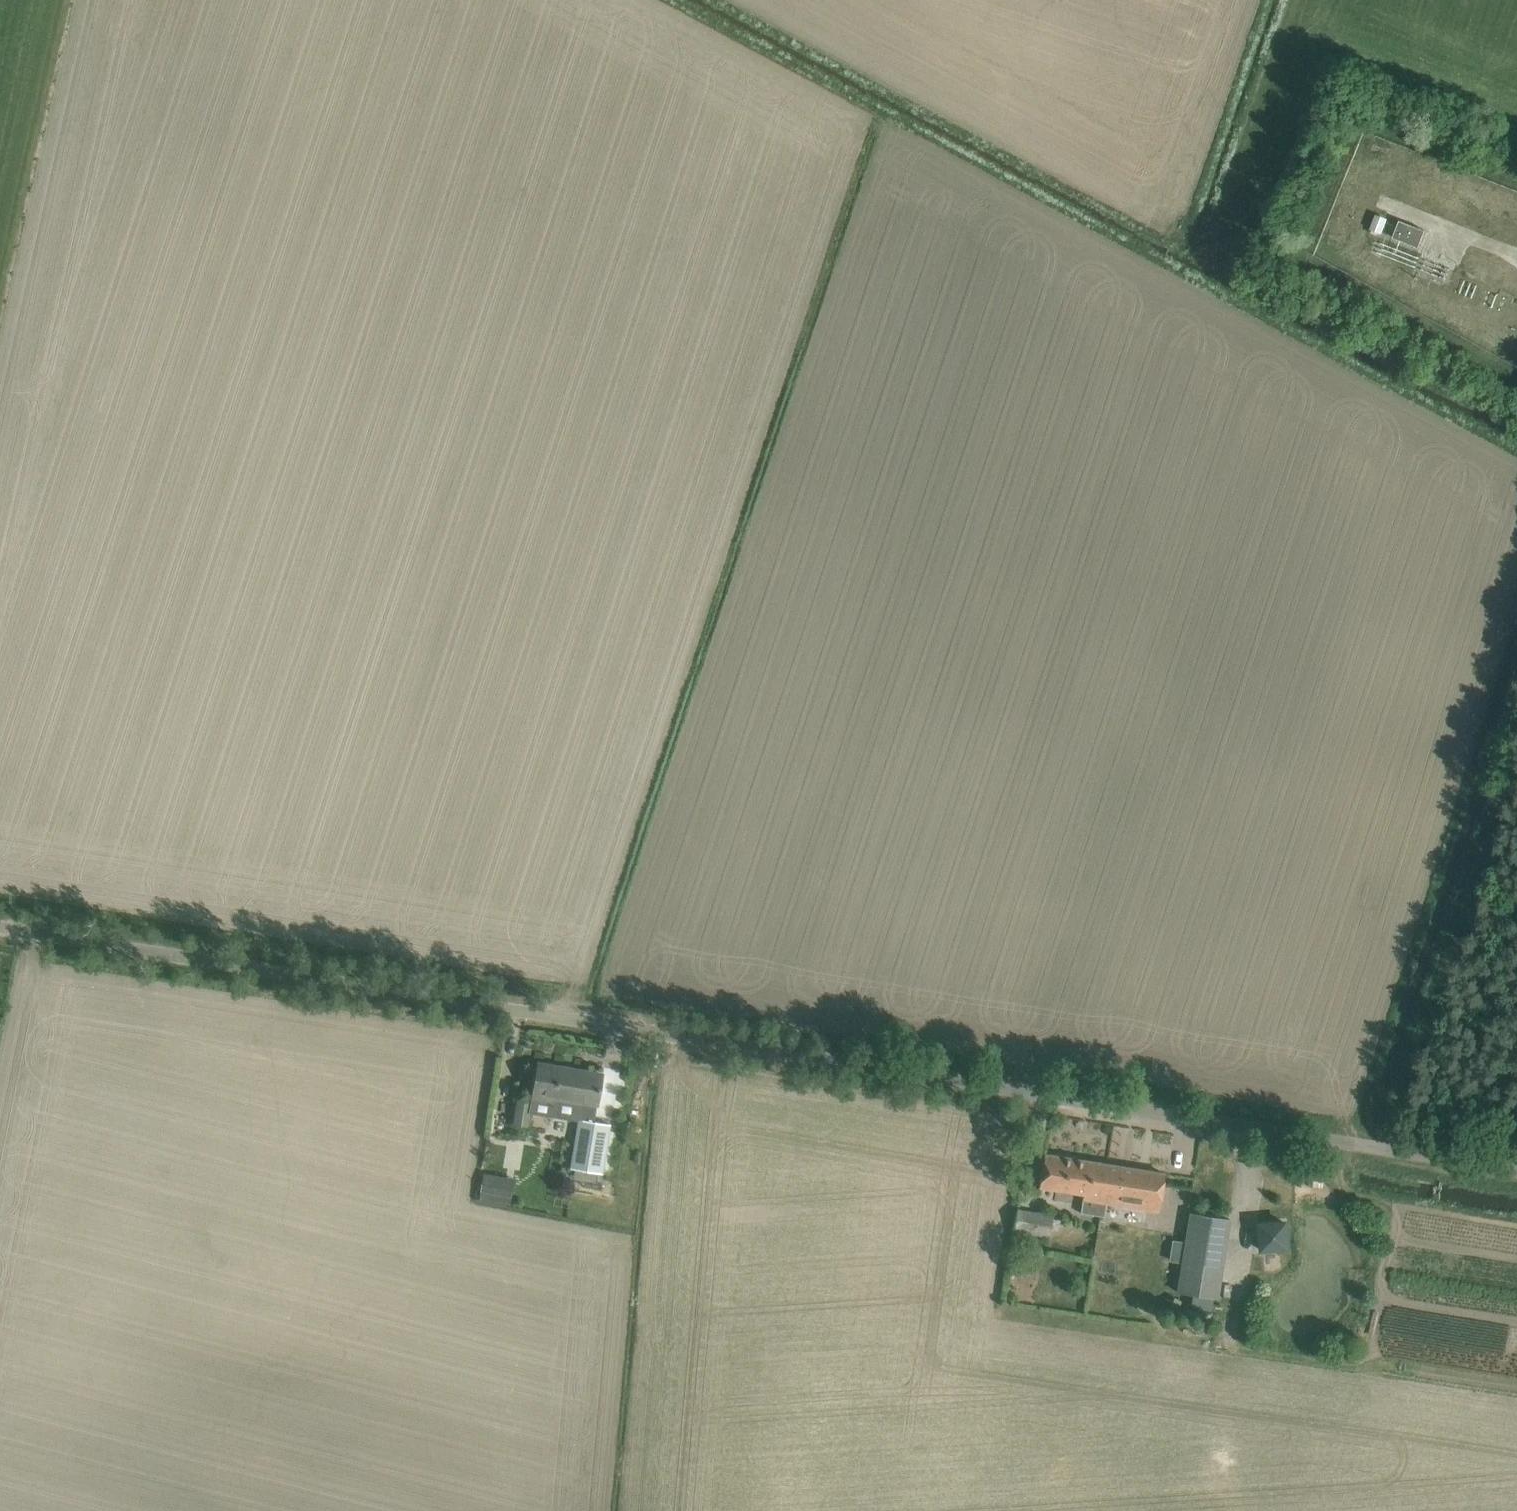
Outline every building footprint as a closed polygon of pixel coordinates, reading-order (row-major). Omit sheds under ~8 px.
[(1374,214),(1369,228),(1379,232),(1385,218),(1374,214)] [(1419,248),(1426,231),(1400,221),(1394,237),(1419,248)] [(554,1102),(555,1096),(581,1101),(570,1168),(602,1173),(610,1124),(594,1121),(602,1074),(538,1063),(532,1099),(554,1102)] [(1100,1201),(1106,1164),(1044,1154),(1039,1186),(1083,1193),(1080,1213),(1104,1217),(1107,1202),(1100,1201)] [(1100,1201),(1107,1202),(1158,1211),(1164,1173),(1106,1164),(1100,1201)] [(487,1173),(485,1198),(518,1200),(519,1175),(487,1173)] [(1049,1237),(1053,1215),(1017,1208),(1013,1231),(1049,1237)] [(1230,1219),(1190,1213),(1178,1292),(1217,1298),(1230,1219)] [(1286,1225),(1260,1228),(1263,1254),(1289,1251),(1286,1225)]
